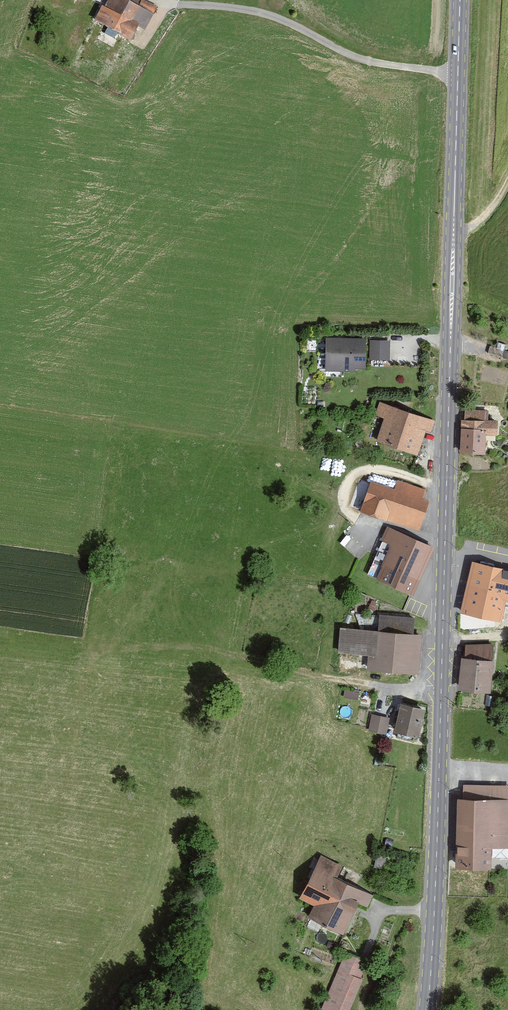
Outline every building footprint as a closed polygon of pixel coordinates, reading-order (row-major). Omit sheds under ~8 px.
[(145,0),(84,0),(80,9),(133,35),(139,23),(146,27),(157,6),(145,0)] [(368,335),(327,334),(326,368),(356,369),(357,365),(367,365),(368,335)] [(391,338),(371,338),(370,357),(391,357),(391,338)] [(504,345),(491,343),(489,352),(503,355),(504,345)] [(435,419),(381,400),(376,412),(384,415),(376,438),(418,453),(427,428),(431,430),(435,419)] [(463,407),(463,418),(461,451),(485,452),(486,433),(497,433),(497,419),(489,418),(490,408),(463,407)] [(395,487),(372,479),(362,509),(420,528),(430,499),(424,497),(427,487),(398,478),(395,487)] [(436,544),(388,525),(382,539),(376,537),(369,554),(371,556),(370,559),(382,565),(378,574),(415,589),(421,573),(423,574),(436,544)] [(471,558),(459,608),(503,619),(506,606),(507,606),(507,567),(471,558)] [(380,612),(379,629),(413,631),(414,615),(380,612)] [(379,629),(341,625),(339,650),(369,653),(368,667),(420,672),(423,633),(413,631),(379,629)] [(467,643),(466,655),(492,658),(493,641),(467,643)] [(466,655),(463,655),(460,687),(493,690),(496,658),(492,658),(466,655)] [(427,705),(402,700),(396,729),(421,734),(427,705)] [(389,714),(373,712),(370,728),(387,731),(389,714)] [(459,795),(457,865),(493,866),(493,856),(507,856),(507,797),(459,795)] [(342,865),(322,855),(303,894),(318,902),(312,915),(344,930),(358,903),(369,908),(376,893),(337,875),(342,865)] [(346,950),(321,1009),(348,1009),(369,959),(346,950)]
